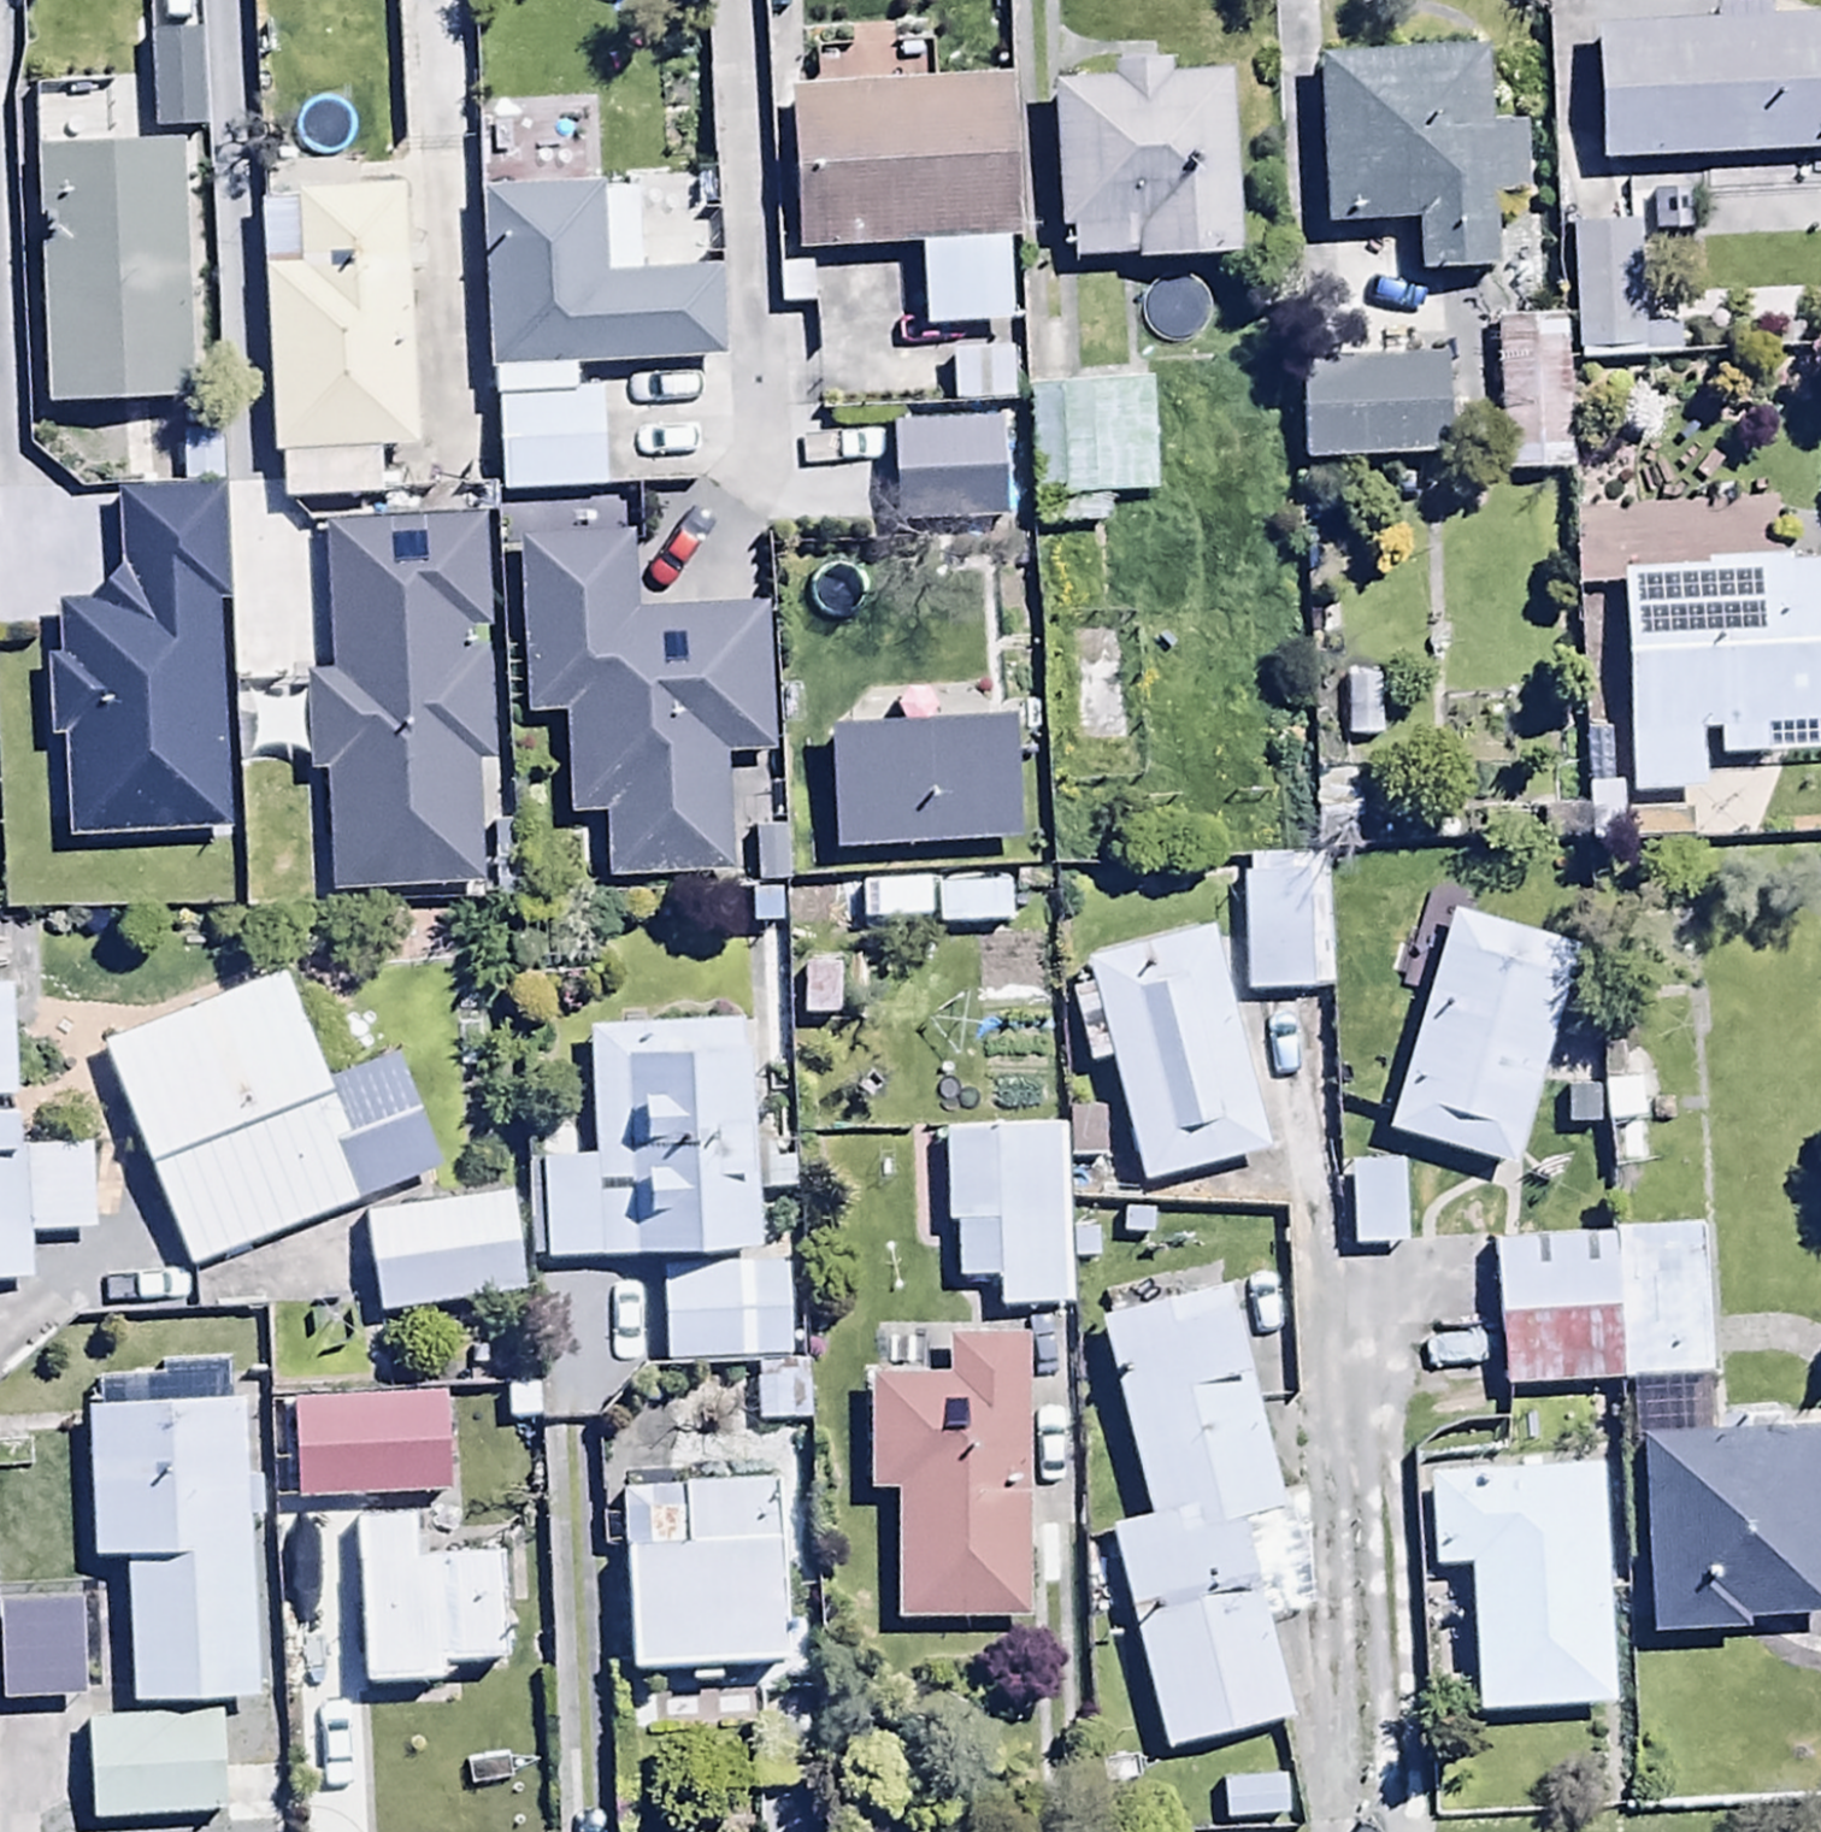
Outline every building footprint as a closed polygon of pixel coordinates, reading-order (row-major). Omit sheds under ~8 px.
[(143,80),(206,79),(205,0),(141,0),(143,80)] [(1593,112),(1820,102),(1820,0),(1587,0),(1593,112)] [(1477,40),(1311,50),(1322,220),(1415,214),(1418,266),(1492,261),(1487,188),(1519,186),(1514,110),(1481,112),(1477,40)] [(1108,73),(1049,75),(1054,225),(1066,225),(1067,258),(1235,252),(1228,65),(1162,67),(1162,55),(1108,56),(1108,73)] [(1005,73),(786,84),(794,245),(917,239),(921,324),(1006,320),(1002,232),(1013,232),(1005,73)] [(112,79),(32,82),(44,399),(188,394),(179,137),(114,139),(112,79)] [(492,389),(573,386),(572,363),(724,357),(721,262),(704,263),(701,188),(636,191),(636,181),(597,182),(594,106),(474,110),(484,363),(491,363),(492,389)] [(398,130),(252,139),(267,402),(413,394),(398,130)] [(1636,354),(1820,344),(1820,289),(1638,298),(1634,181),(1568,183),(1574,343),(1632,341),(1636,354)] [(1566,320),(1496,320),(1497,468),(1567,468),(1566,320)] [(1150,442),(1140,327),(1021,338),(1032,453),(1150,442)] [(1441,348),(1295,356),(1301,459),(1447,450),(1441,348)] [(882,366),(888,465),(1007,457),(1001,358),(882,366)] [(573,386),(492,389),(496,489),(708,480),(704,380),(573,386)] [(58,734),(64,837),(230,826),(215,599),(227,598),(216,423),(176,425),(179,482),(112,487),(117,562),(90,597),(54,599),(57,649),(36,650),(42,735),(58,734)] [(481,480),(410,484),(420,711),(492,708),(481,480)] [(630,529),(515,532),(521,712),(562,710),(565,810),(601,809),(604,875),(724,872),(720,752),(771,750),(767,598),(632,602),(630,529)] [(1615,564),(1626,791),(1702,787),(1700,752),(1820,746),(1820,554),(1615,564)] [(1009,794),(1002,671),(817,681),(824,804),(1009,794)] [(1323,811),(1233,815),(1239,949),(1330,945),(1323,811)] [(926,819),(927,875),(1012,874),(1011,817),(926,819)] [(1582,890),(1456,849),(1379,1084),(1505,1125),(1582,890)] [(1267,1143),(1208,921),(1080,955),(1086,978),(1063,984),(1083,1058),(1106,1052),(1139,1177),(1267,1143)] [(17,1143),(10,980),(0,980),(0,1277),(28,1275),(27,1229),(90,1227),(87,1140),(17,1143)] [(743,1014),(586,1022),(592,1152),(536,1155),(541,1256),(755,1245),(752,1189),(793,1187),(790,1137),(749,1139),(743,1014)] [(1654,1048),(1599,1049),(1599,1125),(1655,1124),(1654,1048)] [(1058,1252),(1057,1065),(937,1066),(937,1174),(990,1174),(990,1253),(1058,1252)] [(1398,1106),(1338,1110),(1343,1201),(1403,1197),(1398,1106)] [(527,1241),(509,1140),(356,1166),(374,1267),(527,1241)] [(1702,1224),(1490,1236),(1498,1386),(1710,1374),(1702,1224)] [(790,1355),(783,1258),(655,1262),(658,1359),(790,1355)] [(1221,1276),(1090,1311),(1142,1506),(1099,1517),(1161,1747),(1291,1712),(1266,1616),(1313,1603),(1301,1487),(1279,1493),(1221,1276)] [(946,1372),(866,1371),(864,1486),(891,1486),(890,1614),(1022,1616),(1026,1331),(947,1330),(946,1372)] [(291,1454),(445,1448),(441,1341),(287,1346),(291,1454)] [(126,1694),(255,1689),(249,1509),(262,1509),(258,1389),(231,1390),(229,1356),(158,1358),(158,1369),(94,1371),(95,1399),(85,1399),(90,1553),(121,1552),(126,1694)] [(773,1465),(810,1464),(809,1406),(822,1406),(822,1370),(771,1371),(773,1465)] [(1631,1395),(1645,1583),(1820,1570),(1820,1381),(1631,1395)] [(1597,1459),(1424,1466),(1428,1562),(1465,1560),(1471,1705),(1606,1699),(1597,1459)] [(795,1475),(619,1482),(625,1658),(686,1656),(687,1677),(719,1676),(718,1656),(787,1654),(782,1536),(797,1536),(795,1475)] [(411,1506),(350,1509),(358,1673),(456,1669),(456,1654),(508,1652),(503,1545),(414,1550),(411,1506)] [(224,1810),(220,1707),(82,1713),(86,1816),(224,1810)] [(1287,1773),(1216,1774),(1217,1818),(1288,1816),(1287,1773)]
